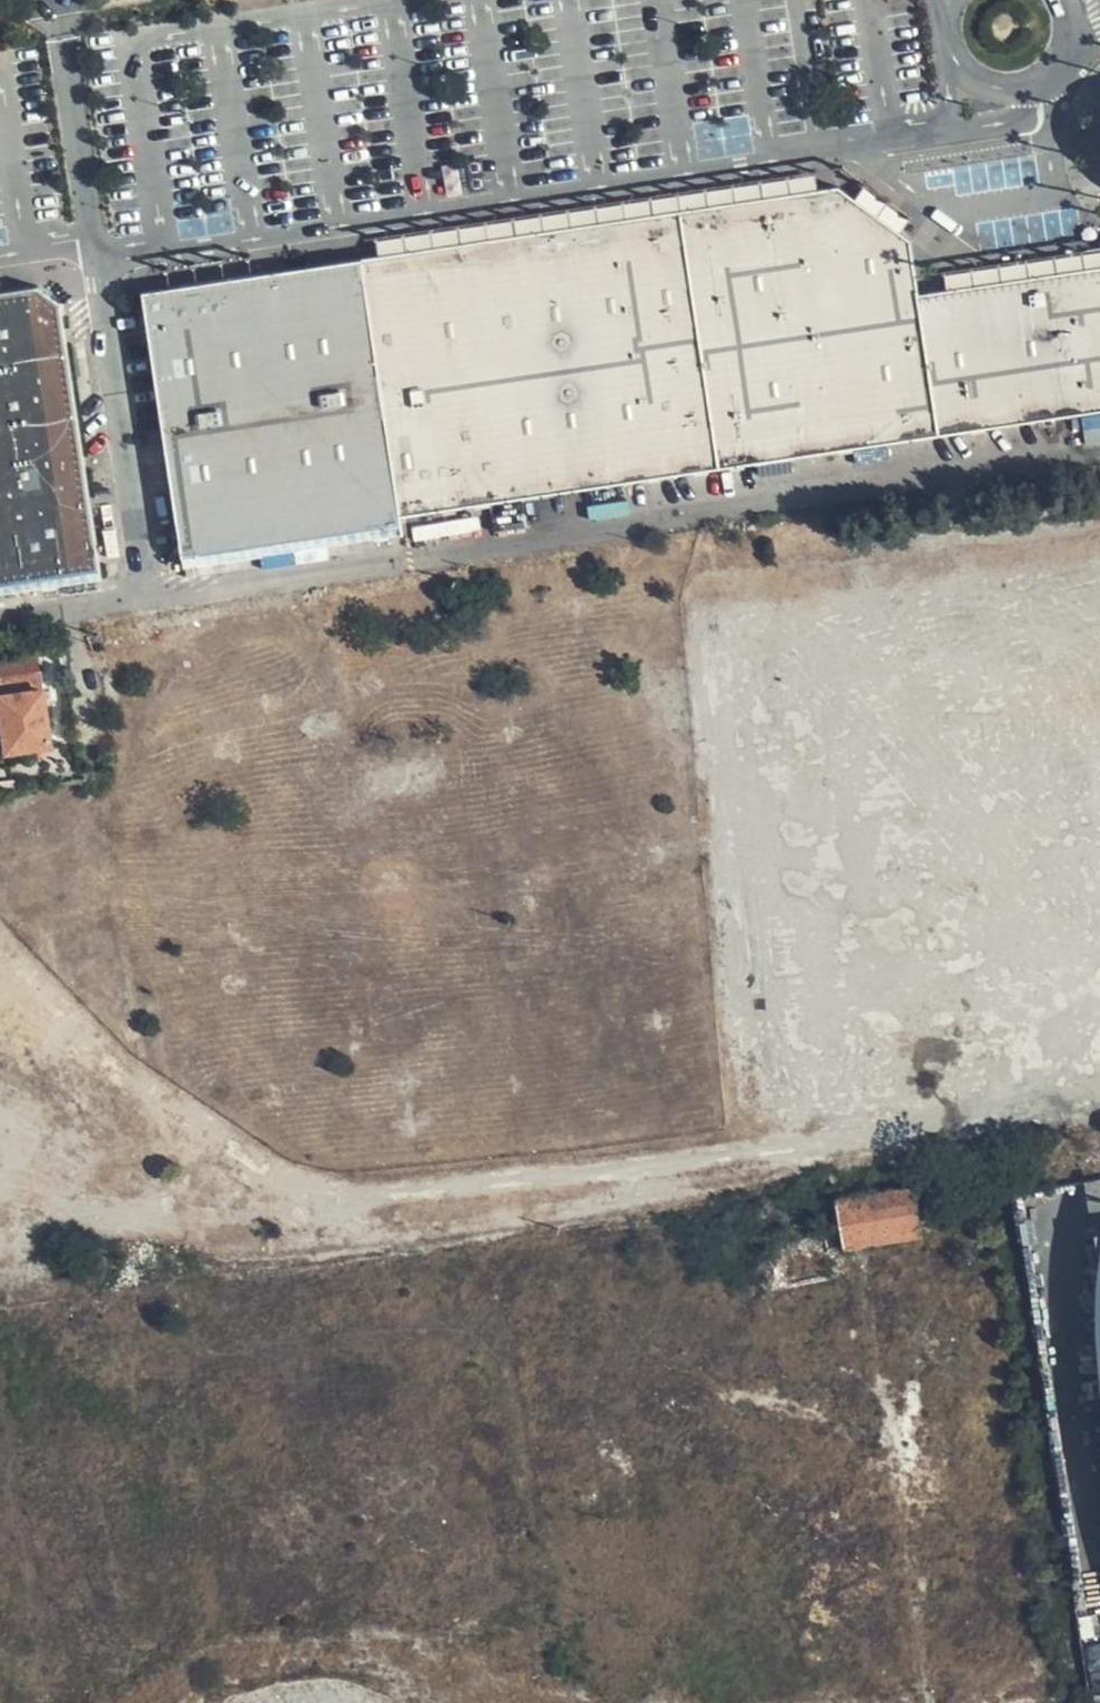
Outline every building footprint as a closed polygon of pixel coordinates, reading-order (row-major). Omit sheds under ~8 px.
[(462,123),(461,115),(449,116),(451,126),(462,123)] [(938,433),(919,293),(911,241),(842,187),(680,210),(718,467),(938,433)] [(718,467),(680,210),(367,258),(406,517),(718,467)] [(188,559),(407,526),(406,517),(367,258),(143,295),(188,559)] [(919,293),(938,433),(1099,409),(1099,267),(919,293)] [(63,302),(40,288),(0,294),(0,595),(106,583),(63,302)] [(39,672),(59,669),(56,644),(0,652),(0,679),(39,672)] [(0,679),(0,721),(5,752),(50,744),(39,672),(0,679)] [(836,1199),(843,1245),(918,1232),(912,1188),(836,1199)]
